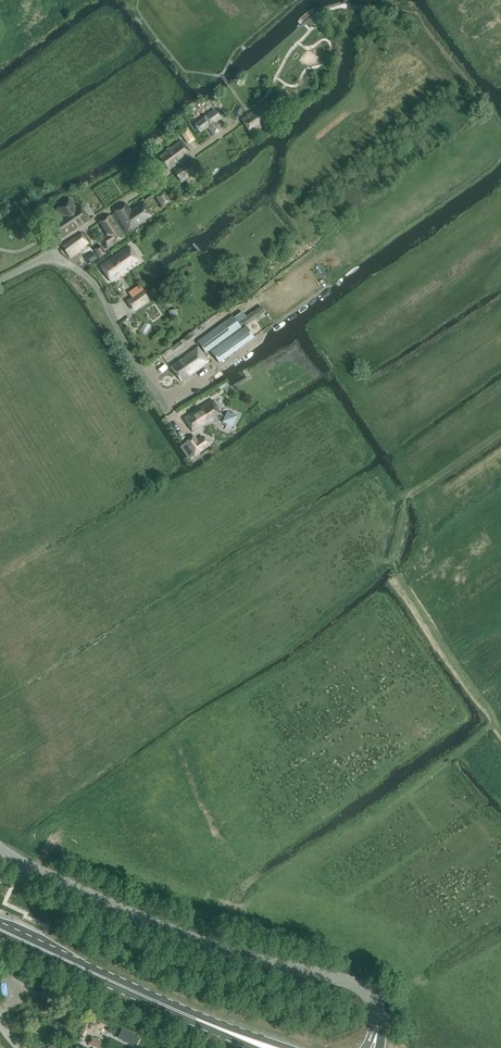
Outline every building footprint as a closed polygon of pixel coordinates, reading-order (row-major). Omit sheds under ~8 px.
[(317,25),(321,31),(326,28),(322,22),(317,25)] [(269,100),(242,119),(252,133),(279,114),(269,100)] [(220,118),(215,110),(194,125),(200,132),(207,127),(213,135),(222,129),(217,122),(215,124),(214,122),(220,118)] [(188,129),(181,133),(188,143),(194,139),(188,129)] [(167,168),(189,152),(181,141),(159,157),(167,168)] [(192,159),(174,173),(181,183),(199,169),(192,159)] [(164,191),(156,197),(162,207),(170,201),(164,191)] [(55,209),(61,217),(50,224),(60,238),(88,220),(78,205),(76,207),(70,199),(55,209)] [(126,204),(115,212),(127,230),(151,214),(143,202),(130,210),(126,204)] [(125,237),(110,215),(100,221),(109,235),(102,239),(107,248),(125,237)] [(87,243),(80,232),(62,244),(71,257),(80,250),(79,249),(87,243)] [(101,245),(94,249),(99,258),(106,253),(101,245)] [(112,281),(139,261),(128,247),(101,267),(112,281)] [(93,252),(85,258),(90,264),(98,258),(93,252)] [(134,309),(149,298),(144,290),(128,301),(134,309)] [(245,326),(264,312),(260,306),(241,320),(245,326)] [(232,315),(215,327),(200,339),(197,341),(206,353),(241,328),(232,315)] [(150,329),(153,319),(147,317),(144,328),(150,329)] [(245,326),(211,351),(220,363),(255,338),(246,325),(245,326)] [(172,354),(178,350),(174,344),(168,348),(172,354)] [(182,381),(209,360),(198,347),(171,367),(182,381)] [(223,421),(222,422),(232,427),(237,416),(227,411),(224,417),(220,415),(221,415),(213,401),(186,417),(194,431),(216,418),(223,421)] [(187,442),(195,454),(210,444),(205,437),(198,442),(194,437),(187,442)] [(87,1042),(98,1047),(101,1041),(90,1036),(87,1042)]
